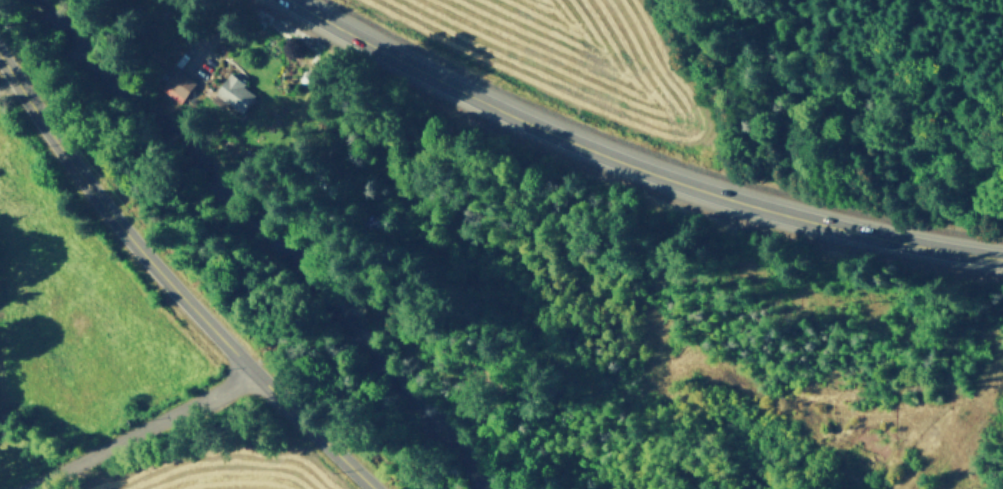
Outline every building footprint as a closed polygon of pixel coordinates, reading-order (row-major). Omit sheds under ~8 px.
[(215,92),(229,69),(245,80),(242,85),(254,92),(242,111),(215,92)] [(165,88),(178,70),(195,82),(182,101),(165,88)]
